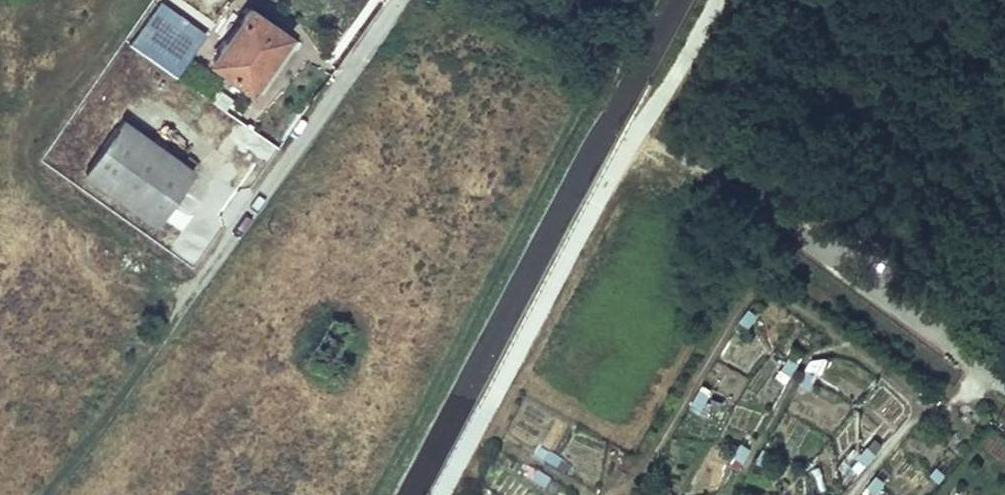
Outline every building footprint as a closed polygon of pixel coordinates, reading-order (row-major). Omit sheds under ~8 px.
[(267,79),(295,36),(248,3),(212,56),(251,83),(259,72),(267,79)] [(180,160),(123,121),(86,171),(156,222),(194,168),(190,165),(195,158),(186,152),(180,160)] [(796,375),(802,351),(788,348),(782,371),(796,375)] [(864,473),(881,443),(868,436),(852,466),(864,473)] [(546,456),(542,470),(567,476),(570,462),(546,456)]
